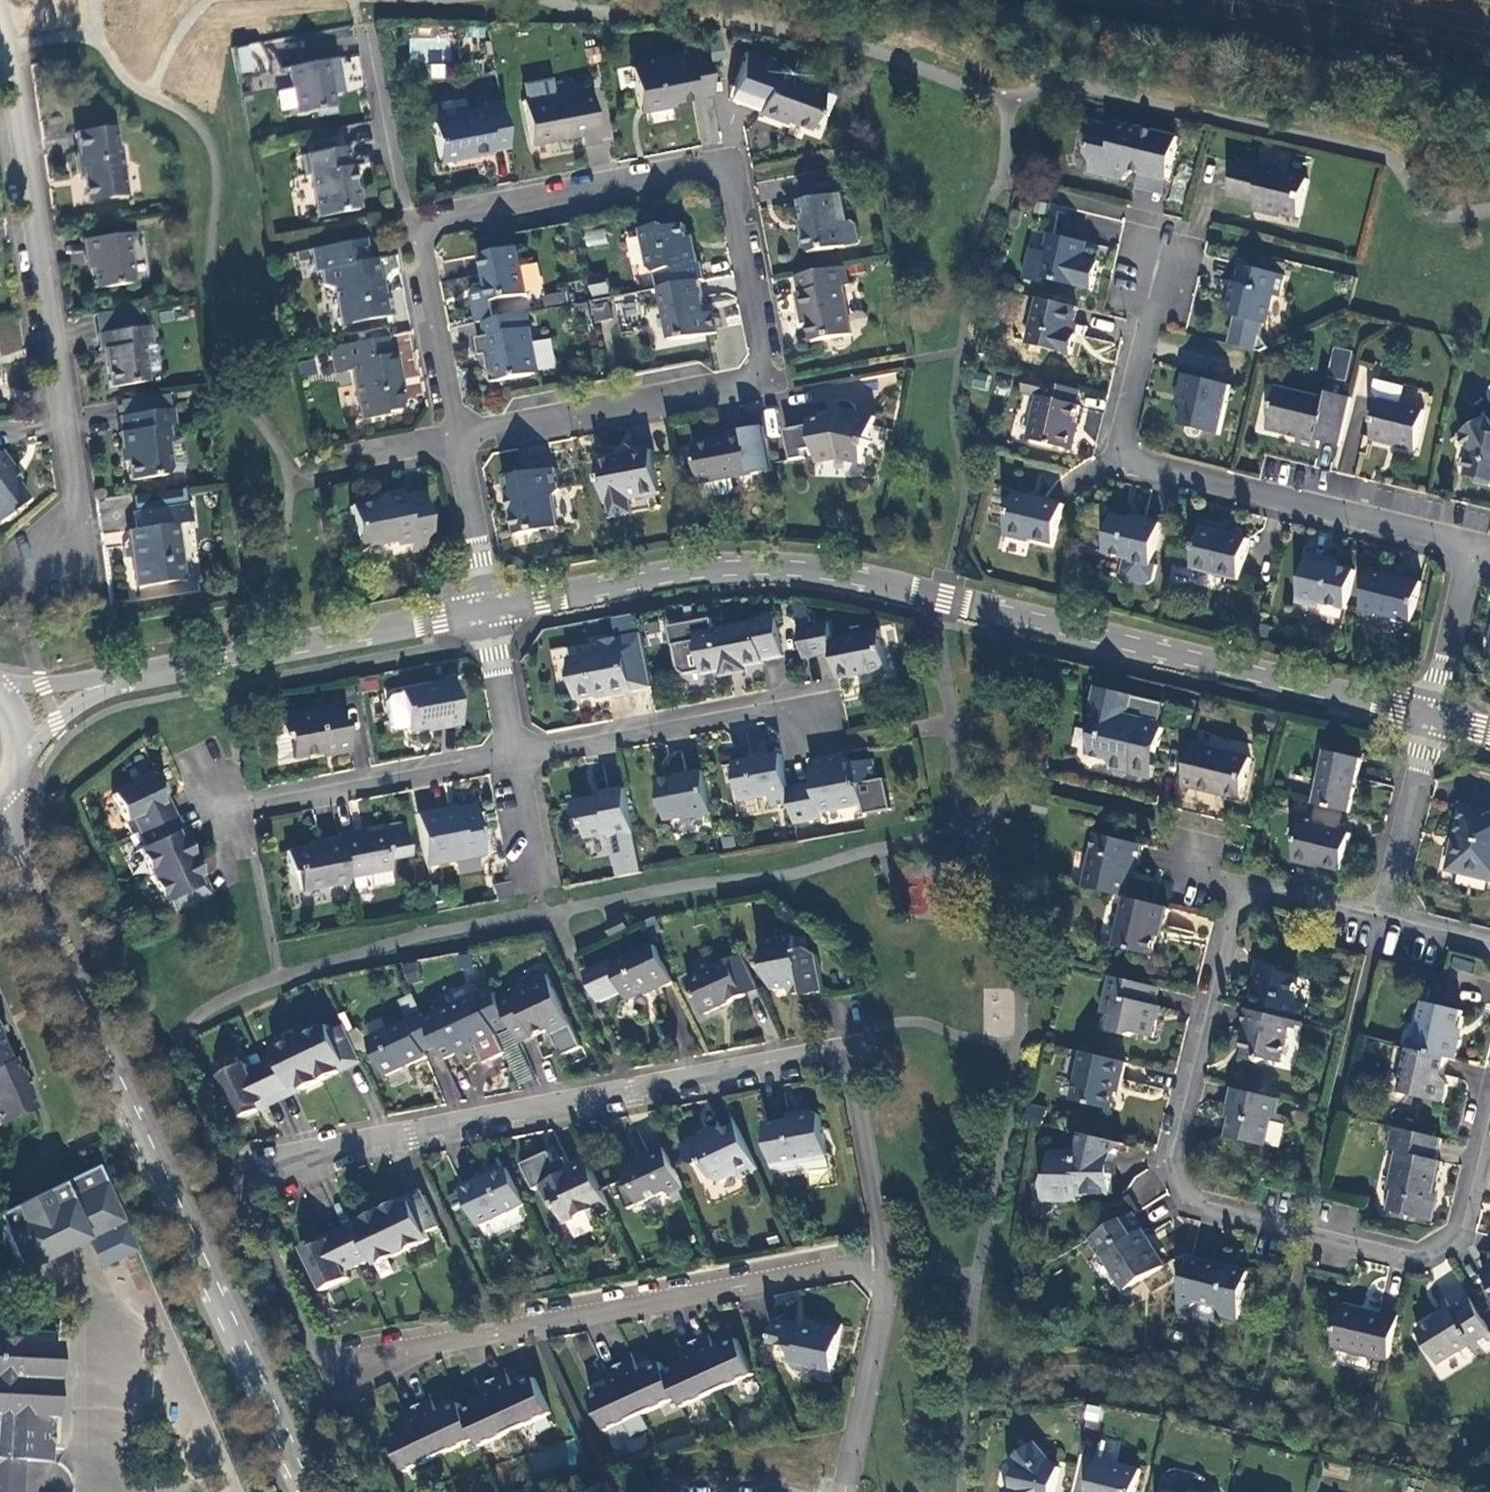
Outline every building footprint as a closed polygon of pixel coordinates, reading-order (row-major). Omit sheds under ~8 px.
[(233,49),(240,75),(265,68),(258,42),(233,49)] [(672,107),(676,102),(711,95),(703,47),(683,51),(684,55),(650,61),(650,63),(630,67),(638,113),(672,107)] [(333,111),(324,65),(288,71),(296,118),(333,111)] [(834,95),(772,72),(767,86),(764,94),(756,92),(751,106),(758,109),(757,114),(773,120),(774,118),(808,131),(813,118),(825,122),(834,95)] [(764,94),(767,86),(760,83),(756,92),(764,94)] [(599,144),(589,90),(522,102),(532,146),(581,138),(583,146),(599,144)] [(508,150),(508,149),(500,103),(481,106),(482,109),(467,112),(466,105),(460,101),(428,106),(424,112),(426,124),(431,123),(438,160),(464,155),(465,159),(492,154),(491,153),(508,150)] [(116,147),(114,127),(74,133),(77,153),(75,154),(78,179),(81,178),(84,201),(126,195),(119,147),(116,147)] [(1177,142),(1118,127),(1116,132),(1094,127),(1086,158),(1090,165),(1087,175),(1123,183),(1130,175),(1167,185),(1177,142)] [(343,149),(299,158),(303,178),(306,178),(315,218),(355,213),(354,209),(358,203),(355,194),(352,191),(350,186),(346,187),(343,170),(347,169),(343,149)] [(465,159),(464,155),(438,160),(439,164),(465,159)] [(1282,176),(1264,171),(1264,174),(1234,167),(1226,201),(1253,207),(1252,214),(1269,218),(1271,216),(1297,221),(1305,185),(1281,178),(1282,176)] [(843,197),(802,204),(807,229),(803,236),(805,251),(812,256),(859,247),(861,244),(858,226),(854,224),(848,225),(843,197)] [(700,283),(704,282),(701,265),(698,266),(696,255),(691,252),(686,227),(669,230),(665,227),(641,231),(648,270),(654,274),(657,290),(661,290),(700,283)] [(604,230),(585,232),(586,246),(606,244),(604,230)] [(134,282),(127,237),(126,232),(80,239),(84,257),(88,256),(94,288),(134,282)] [(1087,246),(1051,237),(1046,257),(1049,263),(1045,281),(1083,290),(1087,273),(1081,271),(1087,246)] [(368,262),(363,240),(310,251),(314,272),(320,271),(323,287),(332,293),(338,326),(392,316),(388,295),(381,296),(375,261),(368,262)] [(478,295),(474,301),(478,324),(485,323),(496,321),(493,302),(529,296),(519,248),(480,256),(484,276),(486,275),(490,293),(478,295)] [(1283,278),(1238,267),(1226,317),(1265,327),(1272,297),(1278,299),(1283,278)] [(850,288),(847,269),(798,279),(801,296),(799,296),(802,315),(807,314),(813,345),(852,337),(843,289),(850,288)] [(595,297),(610,294),(607,279),(604,277),(591,280),(595,297)] [(706,316),(700,283),(661,290),(671,341),(687,338),(688,340),(717,335),(713,315),(706,316)] [(610,301),(590,301),(590,320),(610,320),(610,301)] [(1072,336),(1077,310),(1040,302),(1029,347),(1071,357),(1076,337),(1072,336)] [(91,313),(94,333),(136,327),(133,307),(91,313)] [(496,321),(485,323),(488,337),(478,339),(481,357),(487,356),(492,384),(540,375),(528,315),(496,321)] [(136,327),(94,333),(97,352),(105,351),(110,386),(146,380),(141,343),(152,341),(150,325),(136,327)] [(390,356),(387,338),(328,348),(333,373),(347,371),(357,422),(401,414),(394,379),(399,378),(394,355),(390,356)] [(1344,381),(1352,351),(1334,347),(1326,377),(1344,381)] [(1179,427),(1219,437),(1231,389),(1184,377),(1176,407),(1183,408),(1179,427)] [(1076,408),(1079,392),(1045,384),(1025,380),(1022,394),(1038,398),(1029,441),(1071,453),(1076,436),(1072,435),(1079,408),(1076,408)] [(1339,449),(1350,401),(1330,395),(1328,402),(1277,389),(1267,429),(1298,437),(1296,445),(1318,451),(1319,444),(1339,449)] [(124,462),(126,479),(166,473),(171,465),(186,463),(182,436),(170,438),(168,424),(176,423),(173,406),(171,406),(169,392),(140,397),(142,411),(117,415),(115,415),(118,432),(115,432),(120,462),(124,462)] [(115,401),(117,415),(142,411),(140,397),(115,401)] [(1423,414),(1379,404),(1370,441),(1397,448),(1397,451),(1414,454),(1423,414)] [(818,464),(841,460),(862,465),(867,444),(870,444),(876,419),(854,413),(853,415),(840,412),(832,418),(811,421),(812,427),(786,431),(792,461),(805,459),(804,451),(816,449),(818,464)] [(1488,423),(1459,440),(1470,457),(1463,479),(1472,481),(1476,488),(1487,490),(1489,489),(1489,426),(1488,423)] [(753,471),(772,467),(768,448),(749,451),(746,433),(728,435),(729,440),(694,446),(702,485),(731,480),(734,479),(738,479),(753,475),(753,471)] [(652,451),(599,462),(606,504),(610,504),(612,517),(633,514),(631,500),(660,494),(652,451)] [(7,512),(8,513),(17,508),(15,506),(26,498),(7,472),(12,469),(0,453),(0,517),(7,512)] [(556,470),(506,479),(517,536),(540,532),(539,526),(558,522),(554,499),(560,491),(556,470)] [(735,483),(734,479),(731,480),(702,485),(705,500),(732,495),(737,489),(735,483)] [(348,507),(353,530),(342,533),(345,550),(356,548),(389,543),(393,546),(408,543),(410,552),(431,549),(421,494),(401,497),(400,493),(379,496),(380,501),(348,507)] [(1014,497),(1006,534),(1053,546),(1063,507),(1042,503),(1042,504),(1014,497)] [(185,500),(132,509),(135,528),(126,530),(134,585),(184,577),(175,524),(188,520),(185,500)] [(1113,516),(1104,554),(1125,558),(1121,574),(1124,580),(1145,585),(1152,581),(1155,565),(1150,564),(1160,524),(1143,520),(1143,523),(1113,516)] [(1247,542),(1201,531),(1190,577),(1236,589),(1247,542)] [(1346,612),(1355,573),(1325,566),(1327,561),(1308,556),(1298,605),(1321,610),(1322,607),(1346,612)] [(1370,575),(1362,613),(1411,625),(1421,584),(1399,579),(1398,581),(1370,575)] [(614,635),(638,629),(634,613),(610,618),(614,635)] [(811,616),(798,619),(800,629),(800,630),(813,627),(811,616)] [(682,671),(688,675),(705,672),(705,674),(723,671),(724,676),(735,674),(748,671),(747,666),(764,663),(764,660),(785,656),(778,618),(756,622),(756,624),(716,631),(714,619),(671,627),(675,647),(678,646),(682,671)] [(805,659),(834,653),(837,666),(840,680),(888,670),(881,631),(832,641),(828,624),(813,627),(800,630),(805,659)] [(623,637),(603,641),(606,653),(574,659),(582,699),(601,696),(613,693),(614,695),(633,691),(623,637)] [(406,727),(407,732),(428,728),(441,726),(442,728),(461,725),(453,680),(434,684),(434,685),(400,691),(401,694),(390,696),(387,701),(391,726),(396,729),(406,727)] [(1167,704),(1099,688),(1094,708),(1102,710),(1091,755),(1112,762),(1116,768),(1153,778),(1159,755),(1156,754),(1159,746),(1161,745),(1165,729),(1162,723),(1167,704)] [(278,716),(282,734),(287,733),(292,757),(315,753),(331,750),(332,753),(350,749),(344,720),(340,721),(336,703),(307,708),(308,710),(278,716)] [(1210,744),(1195,741),(1184,785),(1243,800),(1253,758),(1210,748),(1210,744)] [(1314,804),(1349,813),(1362,760),(1327,751),(1314,804)] [(789,788),(783,755),(754,760),(736,763),(743,801),(769,796),(770,807),(792,803),(789,788)] [(815,783),(789,788),(792,803),(796,822),(823,818),(822,813),(863,805),(865,814),(891,809),(885,779),(877,780),(873,760),(833,767),(831,758),(824,760),(811,762),(815,783)] [(688,817),(712,813),(705,771),(685,774),(686,777),(670,780),(659,782),(667,820),(687,816),(688,817)] [(138,851),(139,853),(163,905),(170,902),(176,915),(208,902),(198,881),(202,879),(198,869),(190,853),(185,840),(181,841),(162,798),(165,797),(160,786),(156,777),(114,797),(126,823),(132,821),(144,847),(138,851)] [(611,837),(635,833),(626,789),(604,793),(604,797),(602,799),(595,800),(595,798),(583,800),(575,802),(578,816),(585,821),(588,837),(610,833),(611,837)] [(1489,847),(1489,812),(1465,806),(1457,839),(1489,847)] [(415,813),(425,865),(483,854),(475,807),(450,812),(449,807),(437,809),(415,813)] [(339,839),(346,877),(372,873),(374,885),(391,882),(389,869),(390,869),(388,859),(408,855),(403,826),(398,822),(386,825),(383,830),(371,832),(355,836),(354,830),(338,833),(339,839)] [(1351,835),(1304,823),(1295,859),(1342,871),(1351,835)] [(1092,890),(1127,898),(1134,865),(1139,866),(1144,845),(1099,833),(1085,888),(1092,890)] [(302,888),(347,880),(346,877),(339,839),(319,842),(319,845),(308,847),(285,850),(290,872),(299,871),(302,888)] [(1457,839),(1449,869),(1489,880),(1489,847),(1457,839)] [(925,862),(900,866),(907,916),(932,912),(925,862)] [(1170,908),(1155,905),(1145,902),(1127,898),(1116,945),(1155,955),(1162,927),(1165,928),(1170,908)] [(794,936),(765,943),(763,968),(775,990),(803,985),(805,995),(824,992),(817,956),(808,949),(797,951),(794,936)] [(657,990),(672,983),(655,946),(612,966),(628,1000),(655,987),(657,990)] [(742,987),(754,981),(742,954),(689,979),(705,1014),(745,995),(742,987)] [(1293,1021),(1301,1022),(1305,1002),(1295,1001),(1301,977),(1285,974),(1281,967),(1260,961),(1254,986),(1260,987),(1254,1011),(1293,1021)] [(549,977),(500,1000),(512,1026),(522,1045),(551,1032),(564,1059),(583,1050),(549,977)] [(1157,1005),(1162,989),(1113,977),(1105,1013),(1117,1016),(1113,1032),(1130,1036),(1137,1033),(1154,1037),(1162,1006),(1157,1005)] [(440,1013),(427,1019),(439,1046),(446,1059),(459,1053),(463,1061),(481,1053),(477,1045),(498,1035),(497,1033),(512,1026),(500,1000),(494,987),(453,1006),(448,995),(434,1002),(440,1013)] [(1447,1058),(1456,1060),(1461,1040),(1457,1040),(1464,1012),(1426,1003),(1414,1050),(1447,1058)] [(1282,1063),(1293,1021),(1254,1011),(1249,1009),(1245,1027),(1250,1029),(1243,1059),(1260,1063),(1266,1059),(1282,1063)] [(439,1046),(427,1019),(424,1014),(369,1040),(386,1076),(427,1057),(425,1052),(439,1046)] [(339,1067),(361,1057),(347,1026),(333,1032),(330,1026),(303,1039),(323,1081),(342,1072),(339,1067)] [(303,1091),(323,1081),(303,1039),(277,1051),(280,1057),(266,1064),(281,1096),(301,1086),(303,1091)] [(33,1109),(26,1094),(30,1092),(28,1087),(24,1077),(21,1072),(16,1073),(10,1059),(6,1061),(0,1048),(0,1123),(33,1109)] [(1441,1082),(1447,1058),(1414,1050),(1410,1049),(1400,1092),(1443,1103),(1448,1084),(1441,1082)] [(1123,1080),(1128,1062),(1086,1052),(1075,1101),(1113,1110),(1120,1079),(1123,1080)] [(259,1106),(281,1096),(266,1064),(252,1071),(249,1065),(222,1078),(242,1120),(261,1111),(259,1106)] [(1277,1119),(1282,1100),(1234,1088),(1230,1107),(1235,1108),(1228,1138),(1266,1147),(1274,1119),(1277,1119)] [(791,1117),(792,1122),(767,1126),(774,1165),(781,1169),(803,1165),(805,1160),(828,1155),(821,1117),(815,1112),(791,1117)] [(740,1179),(759,1170),(738,1125),(722,1133),(719,1127),(683,1144),(692,1163),(702,1167),(706,1165),(712,1179),(720,1182),(738,1174),(740,1179)] [(1437,1161),(1442,1139),(1394,1127),(1389,1150),(1398,1153),(1389,1191),(1393,1192),(1389,1211),(1432,1221),(1437,1202),(1432,1201),(1441,1162),(1437,1161)] [(1113,1164),(1118,1143),(1085,1135),(1081,1152),(1053,1153),(1039,1166),(1038,1198),(1052,1198),(1051,1201),(1079,1201),(1080,1196),(1112,1195),(1113,1164)] [(673,1194),(686,1189),(666,1148),(649,1156),(650,1159),(625,1171),(630,1184),(638,1186),(645,1202),(667,1192),(673,1194)] [(612,1210),(588,1158),(571,1166),(569,1163),(559,1168),(557,1163),(551,1152),(524,1165),(536,1190),(542,1187),(552,1210),(559,1207),(567,1224),(590,1213),(594,1219),(612,1210)] [(559,1168),(569,1163),(567,1158),(557,1163),(559,1168)] [(481,1226),(527,1204),(510,1168),(481,1182),(479,1179),(462,1187),(481,1226)] [(17,1275),(120,1227),(94,1170),(59,1187),(67,1204),(34,1221),(48,1252),(14,1268),(17,1275)] [(0,1215),(0,1238),(14,1268),(48,1252),(34,1221),(67,1204),(59,1187),(0,1215)] [(429,1233),(441,1227),(426,1195),(405,1205),(404,1201),(384,1211),(404,1253),(432,1240),(429,1233)] [(377,1265),(404,1253),(384,1211),(365,1219),(367,1224),(346,1234),(360,1265),(374,1258),(377,1265)] [(1143,1231),(1134,1214),(1091,1240),(1102,1257),(1107,1254),(1117,1271),(1116,1273),(1127,1289),(1164,1266),(1151,1244),(1149,1245),(1142,1232),(1143,1231)] [(347,1271),(360,1265),(346,1234),(324,1244),(322,1240),(304,1248),(323,1290),(350,1278),(347,1271)] [(1250,1272),(1190,1258),(1179,1305),(1238,1319),(1250,1272)] [(1489,1350),(1489,1328),(1471,1298),(1418,1331),(1441,1369),(1475,1349),(1480,1356),(1489,1350)] [(1333,1346),(1389,1360),(1398,1321),(1342,1307),(1333,1346)] [(832,1372),(842,1324),(824,1321),(823,1324),(807,1321),(805,1328),(795,1327),(795,1325),(777,1321),(772,1344),(790,1348),(795,1354),(793,1364),(796,1371),(811,1374),(818,1369),(832,1372)] [(695,1341),(717,1390),(753,1374),(737,1339),(716,1348),(710,1335),(695,1341)] [(717,1390),(695,1341),(680,1348),(686,1361),(665,1371),(678,1397),(682,1407),(717,1390)] [(19,1464),(47,1465),(52,1347),(0,1344),(0,1491),(18,1491),(19,1464)] [(665,1371),(661,1362),(641,1372),(634,1358),(619,1365),(642,1414),(678,1397),(665,1371)] [(642,1414),(619,1365),(605,1371),(611,1385),(590,1395),(606,1430),(625,1422),(631,1436),(648,1428),(642,1414)] [(507,1376),(493,1382),(516,1432),(551,1413),(534,1377),(512,1387),(507,1376)] [(475,1439),(480,1449),(516,1432),(493,1382),(478,1388),(484,1401),(462,1411),(475,1439)] [(437,1412),(432,1400),(419,1406),(441,1454),(475,1439),(462,1411),(458,1403),(437,1412)] [(441,1454),(419,1406),(404,1413),(410,1426),(389,1436),(405,1470),(441,1454)] [(534,1474),(573,1461),(566,1441),(527,1455),(534,1474)] [(1062,1467),(1049,1464),(1054,1461),(1039,1442),(1017,1460),(1022,1466),(1016,1488),(1007,1491),(1056,1491),(1062,1467)] [(1092,1491),(1137,1491),(1144,1470),(1101,1458),(1092,1491)]
